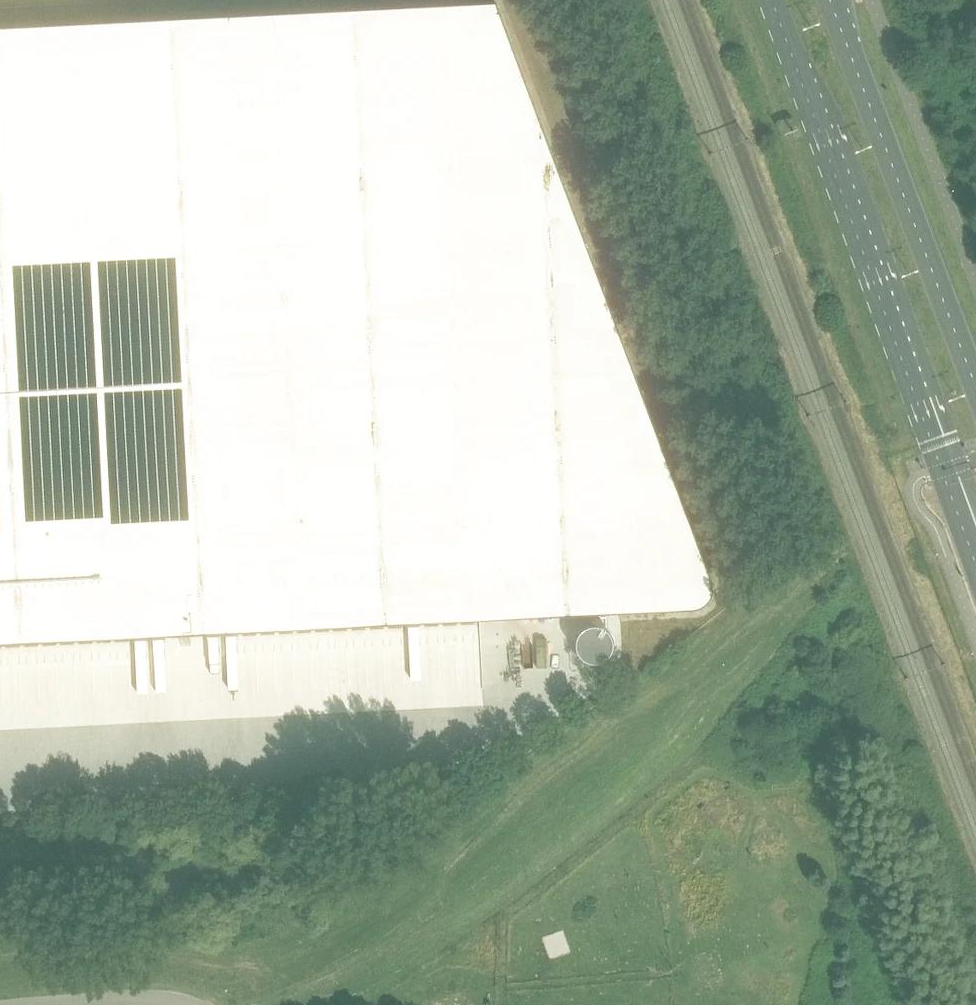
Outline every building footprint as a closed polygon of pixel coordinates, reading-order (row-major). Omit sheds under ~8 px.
[(0,29),(0,645),(692,610),(693,610),(694,610),(696,610),(697,609),(698,609),(699,609),(700,608),(701,608),(702,608),(703,607),(704,607),(705,606),(706,605),(708,604),(708,603),(709,602),(710,601),(711,601),(711,600),(712,599),(712,598),(713,597),(713,596),(714,595),(714,594),(715,593),(715,591),(715,590),(715,589),(715,588),(715,587),(715,586),(715,585),(498,4),(0,29)]
